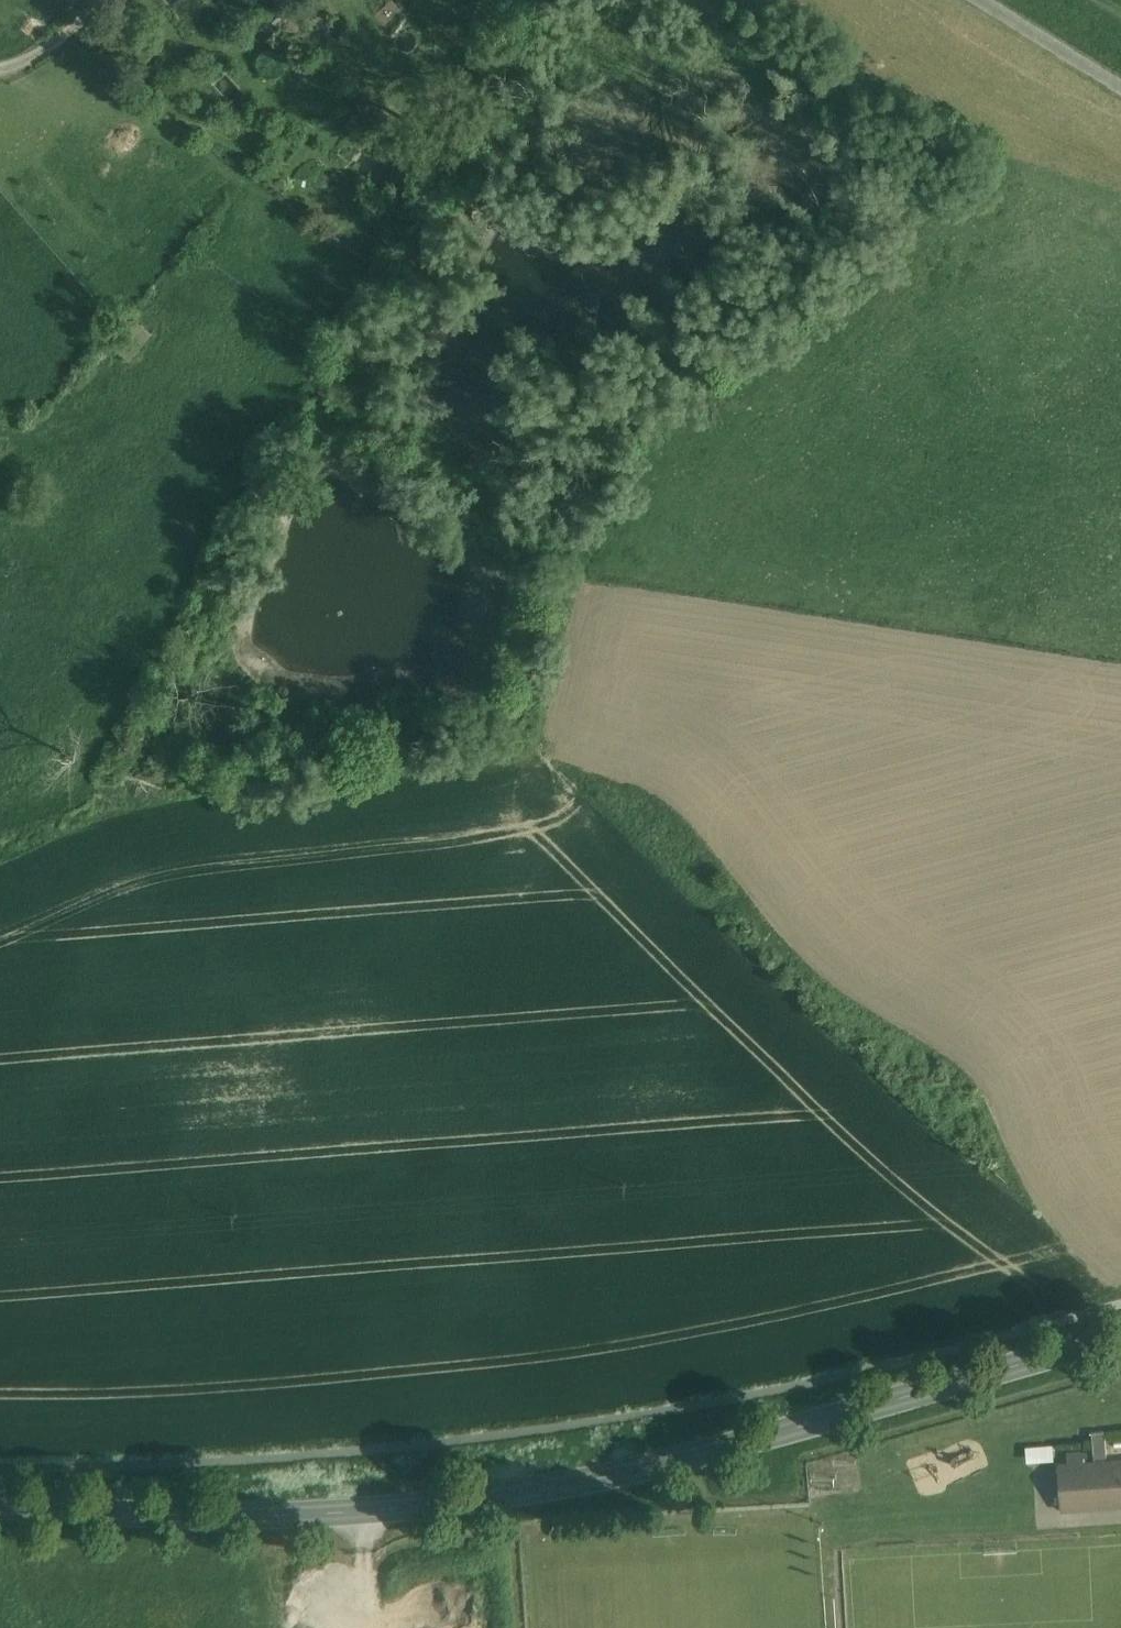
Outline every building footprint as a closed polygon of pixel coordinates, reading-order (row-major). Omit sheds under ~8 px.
[(1094,1456),(1108,1455),(1106,1431),(1092,1432),(1094,1456)] [(1027,1459),(1055,1458),(1055,1442),(1026,1444),(1027,1459)] [(1060,1465),(1063,1510),(1120,1506),(1120,1461),(1060,1465)]
